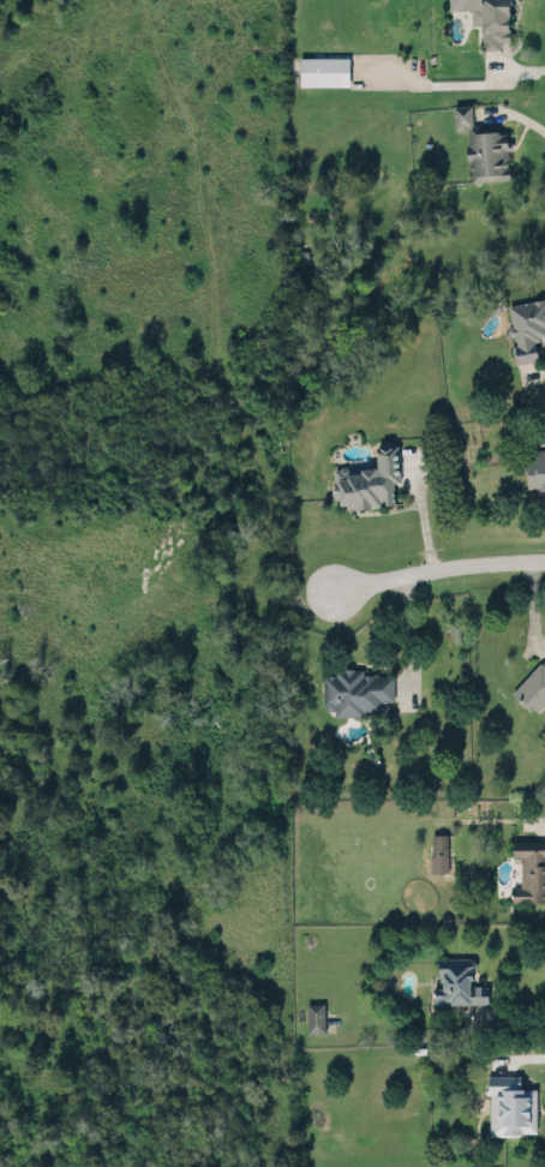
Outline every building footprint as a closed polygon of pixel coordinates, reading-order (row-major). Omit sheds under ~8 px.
[(449,8),(471,8),(471,22),(482,22),(482,48),(500,48),(500,40),(510,40),(510,0),(449,0),(449,8)] [(300,84),(349,83),(348,55),(299,56),(300,84)] [(469,180),(509,177),(506,129),(485,131),(484,122),(472,123),(471,103),(453,104),(455,128),(466,127),(469,180)] [(511,338),(514,362),(537,359),(534,337),(544,335),(544,333),(544,326),(544,297),(506,303),(511,338)] [(394,503),(393,481),(399,480),(397,443),(376,444),(377,466),(335,468),(337,506),(394,503)] [(526,487),(536,486),(536,492),(544,492),(544,447),(535,448),(535,456),(526,457),(526,487)] [(512,692),(535,712),(544,701),(544,654),(512,692)] [(322,673),(323,707),(334,707),(334,714),(362,714),(362,709),(381,709),(381,699),(393,699),(393,673),(362,674),(362,667),(334,667),(334,673),(322,673)] [(448,870),(446,832),(429,833),(431,871),(448,870)] [(487,1001),(487,990),(478,990),(477,965),(434,966),(435,1002),(487,1001)] [(307,1032),(325,1031),(324,1001),(306,1002),(307,1032)] [(489,1133),(536,1132),(535,1086),(519,1086),(519,1073),(488,1073),(489,1133)]
